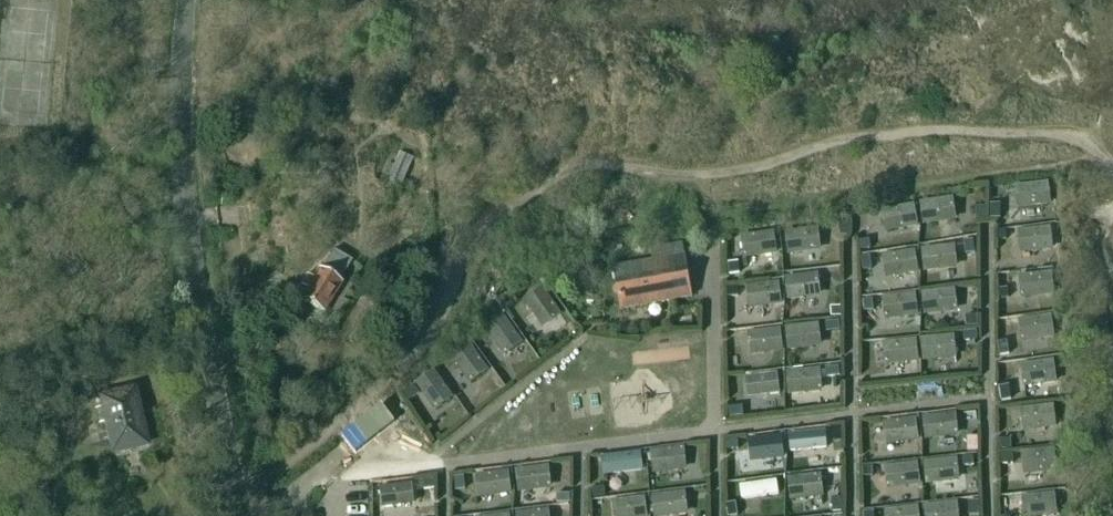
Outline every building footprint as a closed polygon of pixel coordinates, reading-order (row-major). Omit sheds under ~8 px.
[(387,180),(387,181),(400,187),(413,159),(399,153),(393,166),(388,164),(382,178),(387,180)] [(1051,205),(1048,182),(1015,186),(1018,209),(1051,205)] [(957,222),(953,197),(920,203),(924,227),(957,222)] [(919,228),(915,204),(882,209),(885,233),(919,228)] [(991,220),(1001,220),(1001,205),(991,205),(991,220)] [(977,221),(986,221),(986,208),(977,208),(977,221)] [(849,223),(839,224),(840,235),(850,234),(849,223)] [(1053,250),(1050,227),(1017,231),(1020,254),(1053,250)] [(822,252),(818,228),(785,233),(788,256),(822,252)] [(778,255),(775,232),(741,237),(744,260),(778,255)] [(1006,233),(997,233),(997,242),(1006,241),(1006,233)] [(967,255),(975,254),(974,241),(965,242),(967,255)] [(632,250),(635,266),(614,269),(621,310),(693,298),(683,242),(632,250)] [(870,242),(861,243),(862,252),(871,250),(870,242)] [(958,268),(954,244),(921,249),(925,274),(958,268)] [(919,274),(915,250),(882,255),(886,280),(919,274)] [(321,271),(319,270),(313,279),(308,276),(301,287),(306,290),(300,300),(322,314),(341,284),(339,282),(351,263),(334,252),(321,271)] [(864,272),(872,270),(871,257),(862,258),(864,272)] [(729,265),(730,275),(739,275),(738,264),(729,265)] [(559,285),(574,281),(571,271),(556,275),(559,285)] [(1055,296),(1052,272),(1018,276),(1021,300),(1055,296)] [(821,297),(818,274),(785,278),(788,302),(821,297)] [(782,306),(779,282),(745,287),(749,311),(782,306)] [(563,315),(544,288),(524,302),(543,329),(563,315)] [(957,313),(954,288),(922,292),(925,317),(957,313)] [(728,298),(738,297),(738,289),(728,289),(728,298)] [(1009,290),(999,291),(1000,300),(1010,299),(1009,290)] [(919,317),(916,293),(882,297),(885,322),(919,317)] [(864,312),(874,311),(873,300),(863,302),(864,312)] [(831,309),(832,318),(841,317),(841,309),(831,309)] [(1055,338),(1052,315),(1018,320),(1021,343),(1055,338)] [(524,343),(504,316),(485,330),(504,357),(524,343)] [(978,317),(967,317),(967,327),(978,327),(978,317)] [(839,322),(826,324),(827,333),(840,332),(839,322)] [(821,348),(819,324),(785,328),(788,352),(821,348)] [(785,353),(782,328),(747,333),(750,357),(785,353)] [(965,341),(978,340),(978,332),(964,333),(965,341)] [(957,359),(955,335),(921,339),(924,362),(957,359)] [(919,363),(916,339),(883,343),(885,367),(919,363)] [(490,370),(470,343),(450,358),(470,385),(490,370)] [(1000,357),(1010,356),(1008,343),(998,344),(1000,357)] [(1057,383),(1054,360),(1020,365),(1024,388),(1057,383)] [(839,368),(826,369),(827,379),(840,377),(839,368)] [(823,393),(820,369),(787,373),(789,397),(823,393)] [(455,398),(435,370),(416,384),(435,412),(455,398)] [(777,401),(774,377),(740,381),(743,405),(777,401)] [(404,395),(409,402),(420,395),(415,388),(404,395)] [(1011,401),(1010,388),(1001,389),(1003,402),(1011,401)] [(113,453),(146,446),(134,390),(101,397),(113,453)] [(1057,429),(1054,405),(1020,409),(1023,433),(1057,429)] [(381,407),(343,437),(356,454),(394,423),(381,407)] [(743,408),(729,409),(730,419),(744,418),(743,408)] [(958,437),(956,414),(922,417),(925,440),(958,437)] [(919,442),(916,418),(882,422),(885,446),(919,442)] [(832,430),(833,443),(842,442),(841,429),(832,430)] [(829,455),(826,432),(792,436),(795,459),(829,455)] [(785,460),(782,435),(748,439),(751,464),(785,460)] [(978,438),(969,438),(969,451),(978,451),(978,438)] [(728,450),(739,450),(738,441),(728,441),(728,450)] [(1012,450),(1011,441),(1002,442),(1002,451),(1012,450)] [(687,472),(684,447),(651,451),(654,476),(687,472)] [(1057,473),(1055,449),(1021,452),(1024,476),(1057,473)] [(1002,456),(1003,466),(1014,465),(1013,455),(1002,456)] [(637,479),(634,456),(600,460),(603,483),(637,479)] [(964,467),(975,466),(974,457),(963,458),(964,467)] [(960,482),(957,458),(924,462),(927,486),(960,482)] [(921,486),(918,462),(884,467),(887,491),(921,486)] [(552,490),(549,466),(516,470),(519,494),(552,490)] [(873,478),(873,470),(864,470),(864,479),(873,478)] [(513,496),(509,471),(476,476),(479,500),(513,496)] [(835,494),(833,472),(824,473),(826,495),(835,494)] [(824,498),(821,474),(788,478),(791,502),(824,498)] [(457,491),(465,491),(464,478),(455,479),(457,491)] [(434,480),(423,481),(424,490),(435,489),(434,480)] [(775,506),(772,482),(738,486),(741,509),(775,506)] [(592,490),(593,501),(605,499),(604,489),(592,490)] [(685,492),(652,496),(654,515),(686,515),(688,515),(685,492)] [(1055,493),(1021,497),(1024,515),(1058,515),(1055,493)] [(557,504),(570,504),(570,495),(557,496),(557,504)] [(645,497),(611,501),(613,515),(647,515),(645,497)] [(832,500),(833,513),(842,512),(841,499),(832,500)] [(957,501),(924,505),(925,515),(959,515),(957,501)] [(970,503),(970,515),(974,515),(979,515),(979,502),(970,503)] [(727,504),(729,515),(737,515),(736,503),(727,504)] [(918,506),(885,510),(885,515),(920,515),(918,506)]
